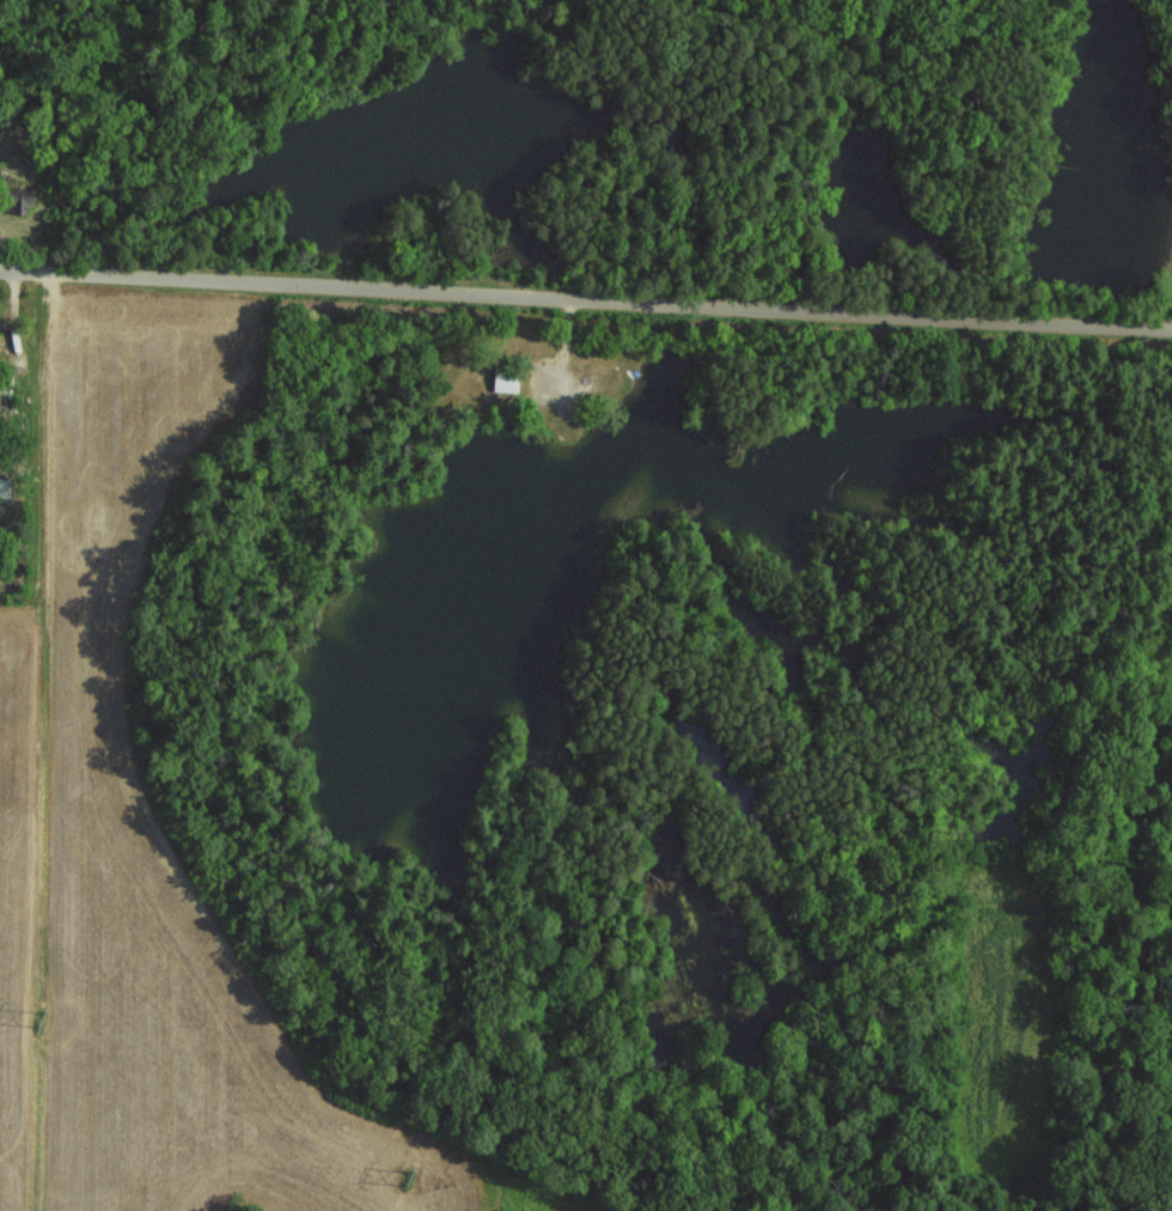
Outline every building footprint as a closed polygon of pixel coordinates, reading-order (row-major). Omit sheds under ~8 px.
[(3,214),(23,215),(23,204),(28,204),(28,189),(4,188),(3,214)] [(514,391),(514,373),(490,373),(491,392),(514,391)]
